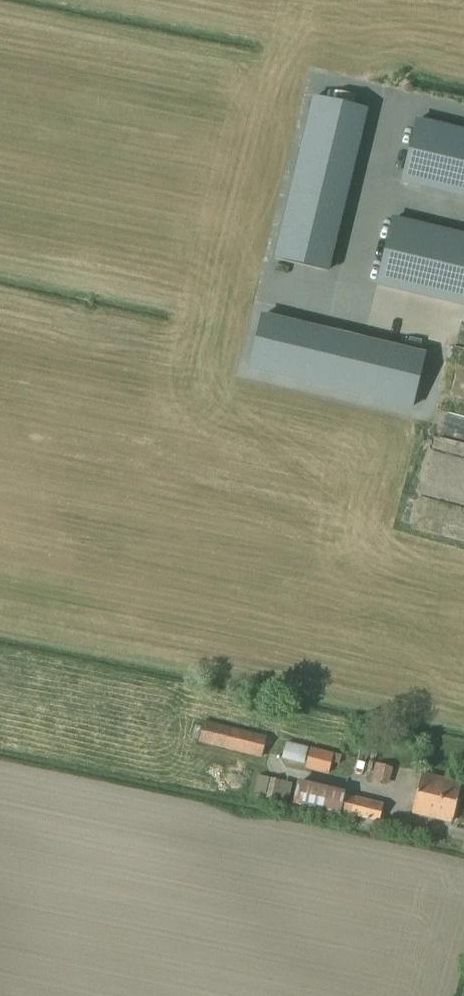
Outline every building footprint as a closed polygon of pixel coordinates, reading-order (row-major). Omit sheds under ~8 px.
[(315,99),(277,260),(328,272),(367,112),(315,99)] [(415,123),(401,182),(463,197),(463,134),(415,123)] [(392,217),(376,287),(463,308),(463,235),(392,217)] [(321,331),(261,317),(249,367),(412,407),(415,395),(424,356),(321,331)] [(266,737),(204,721),(198,743),(261,759),(266,737)] [(306,766),(310,750),(286,744),(282,760),(306,766)] [(310,750),(306,766),(305,770),(329,776),(332,764),(334,754),(311,748),(310,750)] [(334,754),(332,764),(339,765),(341,755),(334,754)] [(452,822),(461,786),(421,776),(412,812),(452,822)] [(265,796),(264,800),(277,802),(278,799),(282,781),(269,778),(265,796)] [(340,817),(350,818),(350,816),(380,824),(384,804),(344,795),(340,817)]
